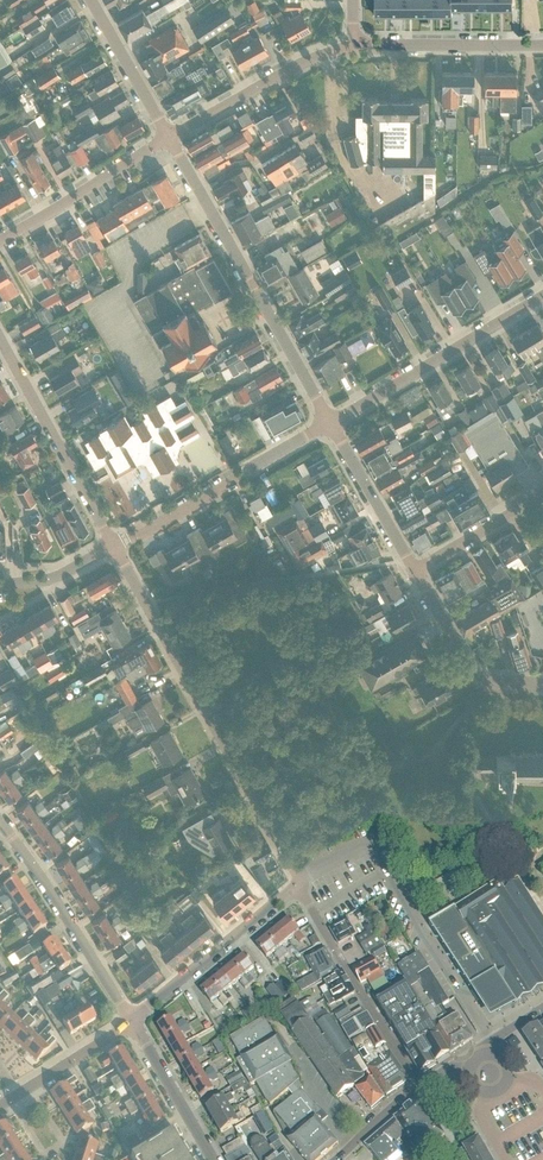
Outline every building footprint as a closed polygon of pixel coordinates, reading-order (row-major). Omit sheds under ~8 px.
[(33,8),(17,18),(22,26),(38,16),(35,12),(53,0),(42,0),(32,7),(33,8)] [(52,8),(50,10),(59,25),(77,14),(69,0),(66,0),(52,8)] [(118,22),(127,39),(152,25),(151,24),(169,14),(167,11),(183,2),(188,0),(162,0),(164,4),(146,14),(142,8),(118,22)] [(266,21),(277,15),(270,1),(266,4),(264,0),(255,0),(266,21)] [(391,14),(391,0),(375,0),(375,14),(391,14)] [(405,14),(405,0),(391,0),(391,14),(405,14)] [(405,14),(421,14),(421,0),(405,0),(405,14)] [(421,14),(436,14),(436,0),(421,0),(421,14)] [(451,0),(436,0),(436,14),(452,14),(452,8),(451,8),(451,0)] [(451,8),(452,8),(466,8),(467,0),(451,0),(451,8)] [(482,0),(467,0),(466,8),(482,8),(482,0)] [(482,8),(497,8),(497,0),(482,0),(482,8)] [(497,8),(513,8),(513,0),(497,0),(497,8)] [(301,9),(301,1),(284,1),(284,9),(301,9)] [(207,20),(206,19),(192,28),(201,42),(234,20),(226,7),(207,20)] [(291,39),(310,29),(300,12),(290,17),(289,15),(281,20),(283,25),(291,39)] [(45,28),(39,18),(38,17),(22,28),(29,39),(45,28)] [(65,29),(66,31),(57,37),(62,44),(61,44),(61,45),(86,29),(80,20),(65,29)] [(176,56),(187,50),(189,49),(175,25),(149,40),(155,52),(140,61),(140,60),(139,61),(150,79),(151,79),(159,74),(168,69),(164,63),(176,56)] [(246,25),(238,30),(241,36),(249,32),(246,25)] [(92,38),(86,29),(61,45),(67,54),(92,38)] [(241,36),(238,30),(230,34),(234,40),(241,36)] [(255,60),(268,52),(259,36),(253,39),(250,34),(242,38),(255,60)] [(0,40),(0,67),(12,60),(0,40)] [(226,54),(218,42),(212,46),(219,58),(226,54)] [(255,60),(245,44),(232,51),(241,68),(255,60)] [(73,83),(106,63),(101,53),(67,73),(73,83)] [(53,65),(46,55),(41,58),(48,68),(53,65)] [(32,62),(38,72),(46,68),(40,57),(32,62)] [(5,79),(16,72),(10,63),(0,69),(0,72),(5,79)] [(160,97),(175,88),(171,81),(185,73),(180,64),(151,80),(160,97)] [(60,76),(54,66),(35,78),(41,88),(60,76)] [(200,74),(196,68),(186,74),(190,80),(200,74)] [(100,94),(118,83),(110,69),(92,80),(96,88),(88,92),(92,99),(100,94)] [(16,72),(5,79),(11,89),(22,82),(16,72)] [(458,72),(442,72),(442,88),(439,88),(439,103),(457,103),(458,72)] [(473,72),(458,72),(457,103),(463,103),(463,90),(473,90),(473,72)] [(500,105),(500,73),(485,72),(484,92),(493,92),(493,105),(500,105)] [(500,73),(500,105),(500,111),(515,111),(516,73),(500,73)] [(178,90),(179,92),(163,101),(172,118),(189,109),(186,105),(202,96),(194,81),(178,90)] [(221,96),(237,91),(234,83),(219,88),(221,96)] [(32,111),(44,104),(37,90),(33,92),(29,84),(21,89),(32,111)] [(9,92),(6,85),(0,88),(0,97),(9,92)] [(532,95),(540,110),(542,108),(542,89),(532,95)] [(74,91),(66,94),(69,101),(77,98),(74,91)] [(93,107),(86,111),(93,122),(100,118),(103,125),(120,115),(116,108),(129,101),(123,91),(111,99),(110,96),(103,100),(104,100),(93,107)] [(356,117),(356,134),(344,138),(351,165),(363,162),(363,161),(367,161),(367,162),(379,162),(380,130),(384,130),(383,155),(383,172),(435,172),(435,155),(421,155),(421,117),(426,117),(426,98),(411,98),(411,100),(398,100),(398,93),(391,93),(391,100),(378,100),(378,98),(362,98),(362,117),(356,117)] [(77,117),(82,114),(86,112),(86,111),(94,106),(89,97),(71,107),(77,117)] [(269,117),(259,123),(268,139),(269,140),(280,134),(279,133),(293,125),(289,118),(297,114),(289,99),(271,109),(277,118),(272,121),(269,117)] [(522,104),(522,123),(532,123),(532,104),(522,104)] [(42,120),(49,117),(45,108),(38,111),(42,120)] [(247,112),(237,118),(242,126),(240,127),(242,130),(254,123),(247,112)] [(306,114),(305,114),(302,116),(304,118),(300,120),(304,129),(313,124),(308,116),(306,114)] [(447,122),(455,122),(455,114),(447,114),(447,122)] [(478,132),(478,115),(470,115),(470,132),(478,132)] [(45,134),(36,117),(23,124),(32,141),(45,134)] [(104,131),(99,134),(94,137),(100,148),(105,151),(106,152),(113,148),(112,146),(121,141),(118,137),(124,134),(126,138),(144,128),(138,117),(120,127),(118,123),(104,131)] [(99,134),(95,127),(95,125),(74,137),(75,140),(74,141),(72,139),(66,143),(71,151),(81,145),(94,137),(99,134)] [(298,136),(301,143),(315,135),(311,128),(298,136)] [(225,137),(222,130),(212,135),(209,130),(187,143),(192,153),(214,141),(215,143),(225,137)] [(15,151),(21,148),(15,139),(14,140),(12,138),(15,136),(12,131),(0,138),(0,139),(9,155),(15,151)] [(242,131),(227,139),(195,157),(201,169),(223,156),(225,155),(226,156),(228,155),(227,153),(229,153),(230,154),(249,143),(242,131)] [(303,150),(300,152),(294,143),(283,150),(289,159),(290,159),(294,166),(297,164),(298,166),(296,168),(296,169),(298,172),(308,166),(313,174),(327,166),(321,155),(307,164),(302,156),(305,154),(303,150)] [(52,150),(54,153),(48,157),(59,176),(74,167),(60,145),(52,150)] [(81,145),(71,151),(70,151),(79,165),(89,158),(81,145)] [(247,155),(249,159),(256,157),(268,151),(264,145),(247,155)] [(539,160),(542,158),(542,152),(542,149),(535,153),(539,160)] [(25,156),(20,159),(26,170),(31,178),(32,178),(39,189),(50,183),(39,163),(42,161),(39,156),(40,155),(36,150),(25,156)] [(283,150),(275,156),(285,175),(287,179),(298,172),(296,169),(296,168),(298,166),(297,164),(294,166),(290,159),(289,159),(283,150)] [(480,155),(480,162),(480,169),(497,169),(497,155),(480,155)] [(270,176),(276,186),(281,194),(292,188),(287,179),(285,175),(275,156),(262,163),(270,176)] [(312,175),(308,169),(301,173),(305,179),(312,175)] [(229,179),(224,182),(224,183),(214,189),(219,199),(227,194),(228,196),(235,192),(237,196),(252,188),(246,177),(247,177),(243,170),(228,178),(229,179)] [(150,202),(160,196),(165,204),(179,197),(166,174),(152,182),(153,182),(142,188),(114,204),(116,208),(97,219),(109,239),(128,228),(155,212),(152,206),(152,205),(150,202)] [(17,183),(12,186),(9,181),(4,184),(6,189),(4,190),(13,205),(26,198),(17,183)] [(268,190),(264,183),(256,188),(261,195),(268,190)] [(532,194),(528,188),(522,192),(525,198),(532,194)] [(13,205),(4,190),(1,192),(0,189),(0,213),(13,205)] [(434,209),(434,208),(434,190),(371,227),(379,242),(434,209)] [(269,191),(258,197),(263,205),(273,199),(269,191)] [(291,200),(287,192),(261,206),(265,214),(291,200)] [(541,214),(542,213),(533,197),(524,202),(534,218),(541,214)] [(346,217),(340,206),(325,215),(331,226),(346,217)] [(458,206),(451,209),(457,218),(463,215),(458,206)] [(249,212),(231,222),(242,242),(260,232),(273,226),(271,222),(267,215),(255,222),(249,212)] [(453,231),(443,215),(435,220),(444,236),(453,231)] [(78,224),(64,232),(77,255),(91,247),(78,224)] [(539,224),(527,232),(535,246),(530,249),(533,254),(534,255),(536,256),(537,257),(539,257),(541,256),(542,255),(542,257),(542,230),(539,224)] [(524,250),(513,231),(492,243),(495,249),(513,277),(525,270),(516,254),(524,250)] [(416,232),(408,237),(411,243),(419,238),(416,232)] [(208,254),(210,252),(200,233),(175,248),(180,257),(175,259),(181,269),(193,262),(195,266),(196,267),(210,259),(208,254)] [(300,250),(307,262),(328,250),(321,238),(300,250)] [(59,261),(64,258),(60,251),(53,239),(40,247),(46,259),(55,254),(59,261)] [(107,243),(99,247),(105,260),(113,256),(107,243)] [(266,284),(286,273),(297,267),(287,248),(284,250),(281,245),(264,254),(268,261),(257,267),(266,284)] [(513,277),(495,249),(487,254),(484,248),(473,255),(484,274),(492,269),(501,284),(513,277)] [(100,250),(93,254),(92,255),(99,268),(107,263),(100,252),(100,250)] [(162,262),(170,256),(165,250),(157,256),(162,262)] [(26,270),(30,277),(34,274),(38,272),(34,265),(35,265),(28,254),(15,261),(21,272),(26,270)] [(152,333),(193,310),(199,307),(200,308),(200,307),(213,300),(214,301),(232,291),(213,257),(210,259),(196,267),(195,266),(133,301),(148,326),(152,333)] [(469,283),(477,278),(465,260),(454,266),(458,272),(449,277),(466,306),(478,298),(469,283)] [(71,280),(80,275),(72,262),(63,267),(71,280)] [(423,264),(413,270),(420,282),(424,279),(430,276),(423,264)] [(303,302),(318,293),(304,267),(288,276),(303,302)] [(405,267),(398,271),(391,275),(399,288),(412,280),(405,267)] [(10,279),(4,268),(0,270),(0,292),(4,299),(18,291),(12,282),(10,279)] [(337,278),(327,285),(322,288),(327,295),(349,280),(350,281),(352,279),(344,268),(334,274),(337,278)] [(466,306),(449,277),(446,271),(425,284),(437,303),(444,298),(454,313),(466,306)] [(148,291),(148,273),(137,273),(137,291),(148,291)] [(53,286),(48,277),(43,280),(48,288),(53,286)] [(104,288),(98,277),(87,283),(94,294),(104,288)] [(349,280),(327,295),(328,295),(331,293),(337,301),(355,289),(350,281),(349,280)] [(374,291),(383,308),(392,303),(382,286),(374,291)] [(87,289),(82,292),(87,301),(92,298),(87,289)] [(69,310),(76,307),(71,298),(64,301),(69,310)] [(397,310),(412,334),(418,330),(421,337),(424,335),(425,336),(428,334),(428,332),(435,329),(430,321),(431,320),(421,303),(407,312),(404,306),(397,310)] [(54,318),(48,306),(47,305),(43,307),(36,311),(43,324),(54,318)] [(194,311),(193,310),(152,333),(160,346),(162,345),(175,368),(176,367),(175,366),(179,364),(180,365),(181,364),(180,363),(184,361),(186,364),(185,365),(185,366),(210,352),(209,351),(208,352),(206,348),(210,346),(211,347),(212,346),(211,346),(215,343),(216,344),(217,344),(212,335),(213,335),(208,327),(208,328),(203,320),(202,320),(203,321),(200,323),(193,311),(194,311)] [(319,313),(306,320),(303,314),(288,322),(296,338),(311,329),(324,322),(319,313)] [(24,335),(38,327),(41,326),(36,317),(19,326),(24,335)] [(407,346),(403,339),(405,338),(392,317),(377,326),(382,334),(380,335),(385,344),(388,343),(395,354),(407,346)] [(39,359),(59,347),(55,340),(66,334),(58,321),(40,331),(44,338),(31,345),(39,359)] [(524,331),(535,348),(539,356),(542,362),(542,347),(541,344),(542,343),(542,333),(537,324),(524,331)] [(314,330),(297,339),(308,358),(340,340),(336,332),(320,341),(314,330)] [(512,339),(522,356),(529,351),(534,359),(533,360),(537,366),(542,362),(539,356),(535,348),(524,331),(512,339)] [(227,365),(263,345),(257,334),(235,346),(239,352),(224,360),(227,365)] [(352,355),(345,341),(333,347),(340,361),(352,355)] [(262,347),(228,366),(221,370),(226,380),(240,372),(239,370),(248,365),(251,369),(269,359),(269,357),(269,355),(268,353),(266,352),(262,347)] [(498,378),(514,368),(510,362),(507,363),(498,347),(484,355),(494,372),(498,378)] [(76,352),(80,358),(86,355),(82,348),(76,352)] [(56,366),(60,373),(50,378),(58,392),(78,380),(75,373),(82,369),(75,355),(56,366)] [(313,367),(324,386),(338,378),(345,373),(335,355),(327,359),(313,367)] [(525,362),(518,366),(517,367),(526,380),(527,382),(534,378),(525,362)] [(479,394),(484,390),(480,383),(469,365),(456,373),(467,391),(475,386),(479,394)] [(263,390),(262,389),(282,378),(275,366),(234,390),(241,401),(249,396),(252,401),(262,396),(260,392),(263,390)] [(108,377),(114,386),(123,380),(118,371),(108,377)] [(185,385),(195,380),(191,373),(181,379),(185,385)] [(535,383),(538,389),(539,391),(542,388),(542,379),(535,383)] [(530,386),(527,382),(526,380),(516,386),(519,392),(528,387),(530,386)] [(9,395),(2,381),(0,382),(0,400),(9,395)] [(452,406),(455,404),(451,397),(452,397),(443,381),(429,389),(439,404),(436,406),(441,414),(448,410),(449,412),(454,410),(452,406)] [(512,395),(504,381),(491,389),(498,403),(512,395)] [(530,386),(528,387),(531,392),(538,389),(535,383),(530,386)] [(72,400),(76,406),(69,410),(76,424),(97,412),(93,406),(101,401),(93,388),(72,400)] [(499,405),(493,395),(492,393),(482,399),(489,411),(499,405)] [(176,456),(177,456),(180,446),(200,434),(191,418),(195,416),(185,399),(176,405),(171,395),(146,409),(143,411),(146,416),(131,425),(124,414),(99,429),(101,433),(85,442),(90,450),(86,452),(95,468),(106,462),(115,478),(141,463),(146,464),(153,476),(179,462),(176,456)] [(224,402),(221,396),(215,400),(218,405),(220,404),(221,405),(224,402)] [(509,420),(523,412),(513,396),(499,404),(509,420)] [(271,436),(305,418),(296,401),(286,407),(283,401),(259,414),(271,436)] [(143,411),(146,409),(142,402),(134,407),(138,414),(143,411)] [(23,419),(15,405),(0,414),(0,429),(2,433),(13,427),(12,425),(23,419)] [(462,428),(459,430),(455,424),(447,428),(451,435),(449,436),(458,450),(464,447),(481,475),(486,472),(497,490),(517,478),(514,474),(528,465),(528,466),(529,465),(502,421),(507,418),(499,405),(463,428),(462,428)] [(465,425),(472,421),(465,408),(458,412),(465,425)] [(397,431),(413,422),(407,412),(391,420),(397,431)] [(429,427),(438,422),(432,412),(423,417),(429,427)] [(439,422),(431,427),(437,439),(446,433),(439,422)] [(540,422),(529,428),(532,434),(535,432),(537,436),(534,437),(542,454),(542,429),(542,428),(540,422)] [(386,440),(386,439),(379,427),(355,441),(362,454),(386,440)] [(226,453),(235,448),(226,432),(217,437),(226,453)] [(386,439),(386,440),(388,443),(363,456),(368,464),(371,462),(382,457),(383,459),(390,455),(392,453),(391,450),(391,448),(389,445),(402,438),(398,432),(386,439)] [(34,462),(27,449),(37,443),(31,433),(10,446),(23,468),(34,462)] [(371,462),(368,464),(374,476),(414,454),(411,449),(396,457),(397,458),(393,461),(390,455),(383,459),(382,457),(371,462)] [(414,463),(410,456),(399,462),(402,466),(377,480),(383,491),(404,480),(400,473),(404,470),(403,469),(414,463)] [(440,456),(433,460),(432,458),(418,467),(422,474),(443,462),(440,456)] [(326,457),(308,467),(310,471),(299,478),(303,486),(315,479),(314,477),(332,467),(326,457)] [(426,474),(432,484),(452,472),(447,463),(426,474)] [(443,479),(447,485),(459,478),(456,472),(443,479)] [(331,503),(344,496),(342,491),(344,489),(337,476),(311,491),(315,498),(319,496),(318,494),(324,490),(331,503)] [(36,502),(28,487),(24,478),(14,484),(25,507),(36,502)] [(58,504),(64,500),(69,497),(60,480),(45,489),(50,497),(53,495),(58,503),(58,504)] [(434,484),(438,490),(445,487),(441,480),(434,484)] [(410,485),(404,489),(393,495),(405,516),(421,507),(438,498),(435,492),(424,498),(423,496),(418,499),(410,485)] [(489,509),(477,491),(469,496),(462,485),(442,496),(449,508),(460,526),(489,509)] [(272,504),(279,500),(272,487),(264,492),(272,504)] [(432,487),(425,490),(428,495),(435,492),(432,487)] [(255,510),(265,504),(260,494),(250,500),(255,510)] [(344,496),(331,503),(335,512),(333,513),(339,524),(358,513),(347,494),(344,496)] [(289,504),(279,509),(285,518),(295,513),(298,519),(307,513),(299,498),(289,504)] [(64,510),(69,519),(79,536),(88,531),(79,514),(73,504),(64,510)] [(421,507),(405,516),(399,519),(405,530),(427,517),(424,512),(430,509),(428,504),(421,507)] [(52,513),(56,522),(51,525),(61,545),(76,537),(65,517),(61,509),(52,513)] [(215,525),(225,543),(232,539),(235,545),(247,538),(231,509),(223,514),(226,519),(215,525)] [(427,529),(440,522),(435,513),(423,521),(425,525),(408,535),(416,549),(418,550),(434,541),(427,529)] [(51,542),(39,519),(25,526),(28,533),(31,531),(39,548),(39,549),(51,543),(51,542)] [(296,521),(293,523),(278,532),(292,556),(302,551),(307,548),(304,544),(308,542),(296,521)] [(343,529),(347,536),(359,530),(355,523),(343,529)] [(200,527),(193,531),(210,560),(221,553),(218,547),(225,543),(215,525),(203,532),(200,527)] [(355,548),(372,538),(366,527),(348,537),(355,548)] [(317,542),(326,536),(321,529),(312,534),(317,542)] [(330,536),(334,543),(346,536),(342,529),(330,536)] [(503,536),(502,535),(493,541),(501,554),(500,555),(504,563),(519,554),(524,563),(531,559),(525,550),(528,548),(523,540),(520,542),(513,530),(503,536)] [(210,560),(193,531),(186,535),(189,540),(178,547),(188,564),(195,560),(198,566),(210,560)] [(266,544),(272,540),(269,534),(262,537),(266,544)] [(302,551),(292,556),(299,568),(309,563),(307,559),(315,555),(316,556),(320,554),(321,555),(328,552),(334,548),(332,542),(329,536),(302,551)] [(355,548),(347,552),(355,565),(363,563),(370,559),(377,555),(381,553),(372,538),(355,548)] [(501,563),(496,566),(484,546),(473,553),(485,573),(490,570),(499,583),(510,576),(501,563)] [(188,564),(178,547),(166,554),(163,548),(156,553),(172,581),(184,574),(181,568),(188,564)] [(327,567),(328,570),(341,568),(336,552),(330,554),(335,562),(327,567)] [(483,579),(479,572),(473,560),(435,581),(447,602),(475,587),(474,584),(483,579)] [(539,587),(542,585),(542,564),(530,572),(539,587)] [(118,583),(111,572),(87,586),(93,597),(118,583)] [(390,573),(373,583),(378,592),(379,594),(378,597),(381,602),(382,604),(402,593),(390,573)] [(487,601),(455,619),(464,635),(489,621),(488,620),(516,604),(524,599),(525,598),(522,594),(519,590),(512,578),(507,581),(488,592),(483,595),(487,601)] [(520,589),(519,590),(522,594),(523,594),(530,595),(531,585),(520,585),(520,589)] [(69,615),(71,614),(75,611),(67,597),(60,601),(69,615)] [(381,602),(364,612),(369,620),(370,621),(373,620),(386,612),(382,604),(381,602)] [(38,612),(51,634),(57,630),(53,625),(49,625),(48,623),(58,617),(50,605),(38,612)] [(386,612),(373,620),(381,634),(388,630),(385,625),(390,622),(395,631),(416,619),(408,605),(389,616),(387,612),(386,612)] [(98,612),(88,618),(77,624),(84,637),(103,627),(113,646),(130,636),(115,610),(101,618),(98,612)] [(70,617),(74,624),(84,619),(80,611),(70,617)] [(51,634),(38,612),(26,619),(34,631),(43,626),(44,628),(42,632),(46,637),(51,634)] [(500,617),(489,621),(494,637),(505,634),(500,617)] [(34,631),(26,619),(14,626),(27,648),(33,644),(30,639),(26,639),(24,637),(34,631)] [(27,648),(14,626),(2,633),(10,646),(19,640),(20,642),(19,645),(22,651),(27,648)] [(415,631),(356,664),(371,690),(429,657),(415,631)] [(524,666),(531,663),(524,642),(521,644),(516,631),(508,634),(512,646),(509,647),(516,668),(518,668),(519,669),(523,668),(524,666)] [(75,633),(69,636),(68,637),(76,652),(83,648),(75,633)] [(136,651),(122,658),(111,665),(117,675),(128,669),(128,668),(156,652),(150,642),(136,650),(136,651)] [(48,656),(52,662),(53,664),(64,658),(58,647),(47,654),(48,656)] [(356,654),(360,661),(368,656),(364,649),(356,654)] [(162,663),(156,652),(128,668),(128,669),(129,668),(134,678),(147,671),(148,671),(162,663)] [(46,668),(53,664),(48,656),(41,660),(46,668)] [(24,670),(28,677),(39,671),(34,663),(24,670)] [(20,664),(14,668),(21,681),(28,677),(24,670),(20,664)] [(65,673),(60,664),(45,673),(50,682),(65,673)] [(82,677),(86,685),(107,673),(102,665),(82,677)] [(0,672),(0,686),(2,689),(18,679),(10,666),(0,672)] [(428,703),(452,690),(451,688),(451,685),(449,682),(447,681),(441,670),(417,684),(418,685),(412,688),(415,693),(421,690),(423,694),(418,697),(422,706),(428,702),(428,703)] [(127,704),(137,698),(125,677),(115,683),(127,704)] [(383,696),(396,689),(393,683),(380,689),(383,696)] [(12,687),(0,693),(6,705),(18,698),(12,687)] [(121,707),(122,709),(108,718),(111,724),(125,716),(127,720),(136,736),(164,721),(152,700),(142,706),(137,698),(127,704),(121,707)] [(0,732),(0,739),(13,731),(9,725),(0,732)] [(163,764),(182,753),(170,731),(151,742),(163,764)] [(29,754),(40,746),(36,740),(25,748),(29,754)] [(142,740),(125,750),(112,757),(116,763),(145,747),(142,740)] [(536,777),(536,776),(542,776),(542,752),(537,752),(537,750),(535,750),(535,752),(524,752),(524,750),(522,750),(522,752),(512,752),(512,750),(510,750),(510,755),(495,755),(495,758),(490,758),(490,757),(489,757),(489,758),(480,758),(480,757),(479,757),(479,758),(477,761),(475,760),(475,762),(476,762),(476,765),(475,766),(475,767),(477,767),(479,769),(479,770),(480,771),(480,770),(489,770),(489,771),(490,771),(490,770),(496,770),(496,772),(510,772),(510,778),(512,778),(512,776),(522,776),(522,778),(524,778),(524,776),(534,776),(534,777),(536,777)] [(48,767),(55,762),(51,756),(44,761),(48,767)] [(162,776),(144,787),(149,796),(166,786),(171,795),(178,790),(185,803),(196,797),(198,796),(204,792),(190,767),(181,772),(178,767),(162,776)] [(21,774),(17,768),(12,772),(12,776),(11,777),(4,769),(0,772),(0,788),(1,789),(21,774)] [(25,779),(21,774),(1,789),(9,800),(21,791),(14,782),(16,781),(20,782),(25,779)] [(42,781),(49,791),(59,784),(52,774),(42,781)] [(77,796),(71,787),(62,793),(68,802),(77,796)] [(25,820),(45,805),(41,800),(36,804),(36,808),(34,809),(28,801),(16,809),(25,820)] [(51,801),(45,805),(48,810),(55,805),(51,801)] [(48,810),(45,805),(25,820),(33,832),(44,823),(38,814),(40,813),(44,814),(49,811),(48,810)] [(93,818),(99,827),(120,815),(114,806),(93,818)] [(219,819),(215,821),(211,814),(182,830),(189,842),(211,854),(232,843),(219,819)] [(61,828),(67,824),(63,818),(58,823),(61,828)] [(51,832),(44,823),(33,832),(41,843),(61,828),(58,823),(53,826),(53,830),(51,832)] [(80,839),(92,831),(87,825),(75,834),(80,839)] [(65,833),(61,828),(41,843),(49,854),(61,845),(55,837),(56,835),(60,837),(65,833)] [(267,841),(266,841),(251,850),(253,853),(244,858),(248,865),(257,861),(273,852),(267,841)] [(102,844),(82,857),(77,860),(77,864),(75,865),(69,856),(57,864),(64,876),(91,858),(105,850),(102,844)] [(91,858),(64,876),(71,887),(84,880),(78,870),(80,869),(84,871),(89,867),(89,868),(95,864),(91,858)] [(0,860),(0,878),(9,871),(0,860)] [(221,872),(226,878),(229,875),(225,869),(221,872)] [(455,909),(429,925),(491,1022),(516,1005),(516,1004),(530,995),(542,986),(542,918),(520,882),(512,870),(506,874),(511,882),(509,883),(507,880),(500,884),(498,881),(455,909)] [(120,874),(114,878),(124,893),(131,889),(120,874)] [(266,874),(257,879),(260,885),(269,879),(266,874)] [(254,895),(239,876),(229,884),(231,886),(245,903),(254,895)] [(84,880),(71,887),(79,899),(100,886),(97,880),(92,883),(91,887),(89,889),(84,880)] [(24,892),(16,881),(4,888),(10,898),(8,899),(4,897),(0,900),(0,902),(2,906),(24,892)] [(226,890),(223,885),(219,889),(222,893),(236,910),(245,903),(231,886),(229,884),(231,886),(226,890)] [(104,891),(100,886),(79,899),(86,911),(99,903),(93,894),(95,892),(98,894),(104,891)] [(213,901),(226,918),(236,910),(222,893),(219,889),(218,889),(222,894),(213,901)] [(195,904),(201,900),(193,890),(187,894),(195,904)] [(31,904),(24,892),(2,906),(6,911),(11,908),(11,904),(13,903),(19,912),(31,904)] [(167,914),(177,907),(175,903),(173,901),(163,909),(167,914)] [(31,904),(19,912),(25,921),(23,922),(19,921),(14,924),(17,929),(39,916),(31,904)] [(143,906),(130,914),(134,920),(135,920),(147,912),(143,906)] [(169,918),(162,909),(157,912),(165,921),(169,918)] [(355,915),(359,922),(366,918),(361,911),(355,915)] [(147,912),(135,920),(140,928),(152,921),(147,912)] [(100,933),(122,920),(118,914),(113,917),(113,921),(111,922),(105,913),(93,921),(100,933)] [(173,924),(180,919),(176,913),(169,918),(173,924)] [(187,917),(203,937),(214,928),(204,916),(196,923),(194,921),(196,919),(191,913),(187,917)] [(39,916),(17,929),(21,935),(26,931),(26,927),(28,926),(34,935),(46,927),(39,916)] [(203,937),(187,917),(181,921),(186,927),(189,925),(191,927),(182,934),(192,945),(203,937)] [(347,920),(330,930),(339,945),(356,935),(349,924),(354,921),(352,917),(347,920)] [(122,920),(100,933),(108,945),(120,937),(114,928),(116,927),(120,928),(125,925),(122,920)] [(279,930),(288,941),(294,937),(300,944),(305,940),(299,933),(299,932),(290,921),(279,930)] [(370,924),(364,927),(367,933),(373,929),(370,924)] [(392,935),(386,924),(376,930),(383,941),(392,935)] [(158,935),(163,931),(158,926),(153,930),(158,935)] [(366,955),(382,945),(373,929),(367,933),(357,939),(366,955)] [(192,945),(182,934),(174,940),(172,938),(175,936),(170,930),(165,934),(181,954),(192,945)] [(288,941),(279,930),(268,938),(284,958),(289,954),(285,948),(282,950),(280,948),(288,941)] [(181,954),(165,934),(160,938),(165,944),(167,942),(169,944),(161,951),(170,963),(181,954)] [(321,943),(317,936),(310,940),(314,947),(321,943)] [(141,948),(147,943),(141,937),(136,942),(141,948)] [(284,958),(268,938),(257,947),(267,959),(275,952),(277,954),(275,956),(279,962),(284,958)] [(35,970),(62,952),(54,940),(43,947),(49,955),(39,962),(36,958),(30,962),(35,970)] [(19,963),(20,963),(31,956),(33,954),(28,946),(14,955),(19,963)] [(118,959),(127,952),(123,947),(114,954),(118,959)] [(322,982),(338,974),(325,949),(306,959),(315,976),(318,974),(322,982)] [(387,956),(383,949),(373,955),(377,962),(387,956)] [(70,965),(62,952),(35,970),(41,978),(47,974),(48,974),(47,973),(56,967),(59,972),(60,972),(70,965)] [(141,968),(150,979),(161,970),(152,959),(151,959),(145,952),(140,956),(146,963),(141,968)] [(419,954),(397,967),(410,989),(420,983),(437,1010),(442,1007),(448,1003),(436,982),(437,981),(419,954)] [(234,966),(250,986),(255,982),(250,976),(248,978),(246,976),(254,969),(245,957),(234,966)] [(373,958),(353,970),(353,971),(361,984),(368,980),(371,985),(384,977),(381,972),(373,958)] [(150,979),(141,968),(135,973),(129,965),(124,969),(130,977),(139,988),(150,979)] [(234,966),(223,975),(233,986),(241,979),(243,982),(240,984),(245,990),(250,986),(234,966)] [(324,982),(326,987),(320,991),(323,997),(349,982),(347,979),(342,971),(324,982)] [(47,976),(27,988),(32,997),(63,978),(60,972),(59,972),(49,978),(47,976)] [(1,982),(5,988),(19,980),(15,974),(1,982)] [(223,975),(212,983),(229,1003),(233,999),(229,993),(226,995),(224,993),(233,986),(223,975)] [(60,990),(72,982),(69,977),(57,984),(60,990)] [(389,988),(378,994),(373,997),(378,1004),(392,1028),(392,1027),(400,1039),(399,1039),(420,1074),(437,1063),(436,1062),(448,1054),(449,1055),(450,1055),(404,979),(389,988)] [(304,981),(297,984),(301,992),(308,989),(304,981)] [(349,982),(323,997),(330,1008),(336,1004),(355,994),(350,986),(351,986),(349,982)] [(229,1003),(212,983),(202,992),(211,1004),(219,997),(221,999),(219,1001),(224,1007),(229,1003)] [(285,999),(291,994),(282,983),(276,987),(285,999)] [(437,1010),(420,983),(410,989),(450,1054),(473,1039),(458,1016),(451,1021),(442,1007),(437,1010)] [(284,1000),(275,989),(273,986),(267,991),(278,1005),(284,1000)] [(10,1011),(2,1004),(9,996),(4,991),(0,995),(0,1021),(10,1011)] [(44,1007),(52,1003),(44,991),(37,995),(44,1007)] [(26,1003),(31,1008),(36,1002),(32,997),(26,1003)] [(293,1034),(337,1098),(354,1086),(363,1080),(364,1078),(365,1076),(364,1074),(367,1072),(354,1049),(352,1050),(330,1017),(329,1017),(325,1011),(322,1013),(316,1005),(312,1008),(307,1001),(299,1006),(294,998),(277,1010),(293,1034)] [(75,1002),(70,1005),(83,1027),(96,1019),(88,1007),(78,1013),(77,1011),(78,1007),(75,1002)] [(83,1027),(70,1005),(64,1009),(67,1014),(71,1014),(73,1016),(63,1022),(71,1035),(83,1027)] [(253,1015),(248,1008),(242,1013),(247,1020),(253,1015)] [(338,1022),(349,1016),(345,1009),(335,1016),(338,1022)] [(367,1015),(364,1009),(339,1024),(342,1029),(367,1015)] [(0,1021),(0,1027),(10,1037),(30,1016),(28,1015),(22,1022),(10,1011),(0,1021)] [(367,1015),(342,1029),(351,1044),(367,1071),(369,1070),(387,1097),(398,1090),(398,1089),(403,1086),(404,1085),(406,1077),(396,1063),(391,1055),(385,1046),(386,1045),(376,1029),(367,1015)] [(36,1022),(30,1016),(10,1037),(23,1049),(36,1036),(29,1029),(36,1022)] [(166,1039),(188,1026),(185,1021),(179,1024),(179,1028),(177,1029),(171,1019),(159,1027),(166,1039)] [(244,1075),(285,1050),(278,1038),(276,1040),(264,1020),(230,1039),(242,1059),(237,1062),(244,1075)] [(538,1027),(538,1026),(523,1035),(542,1065),(542,1064),(542,1024),(538,1027)] [(191,1032),(188,1026),(166,1039),(173,1051),(185,1044),(180,1034),(182,1033),(186,1035),(191,1032)] [(48,1027),(44,1032),(48,1035),(52,1030),(48,1027)] [(36,1036),(23,1049),(37,1062),(56,1041),(52,1037),(46,1044),(36,1036)] [(219,1053),(224,1050),(218,1040),(213,1044),(219,1053)] [(191,1053),(185,1044),(173,1051),(180,1063),(202,1050),(198,1045),(193,1048),(193,1052),(191,1053)] [(108,1055),(109,1057),(101,1062),(104,1068),(112,1063),(116,1069),(129,1062),(122,1050),(114,1054),(113,1053),(108,1055)] [(205,1056),(202,1050),(180,1063),(187,1075),(199,1068),(194,1058),(196,1057),(199,1059),(205,1056)] [(292,1063),(285,1050),(244,1075),(251,1087),(256,1084),(266,1101),(270,1106),(289,1091),(292,1095),(301,1087),(298,1082),(300,1081),(290,1064),(292,1063)] [(129,1062),(116,1069),(122,1078),(119,1080),(117,1077),(111,1081),(114,1086),(136,1074),(129,1062)] [(199,1068),(187,1075),(194,1087),(216,1074),(212,1068),(207,1072),(207,1075),(205,1077),(199,1068)] [(91,1084),(98,1080),(91,1069),(84,1073),(91,1084)] [(230,1088),(245,1079),(241,1073),(226,1081),(230,1088)] [(136,1074),(114,1086),(117,1092),(124,1088),(122,1086),(125,1084),(130,1093),(143,1086),(136,1074)] [(216,1074),(194,1087),(201,1099),(213,1092),(208,1082),(210,1081),(213,1083),(219,1079),(216,1074)] [(60,1106),(75,1096),(69,1087),(78,1081),(75,1077),(51,1092),(60,1106)] [(372,1110),(384,1099),(370,1078),(356,1089),(372,1110),(371,1110),(372,1110)] [(252,1092),(245,1080),(230,1089),(234,1095),(243,1089),(247,1095),(252,1092)] [(92,1089),(96,1097),(105,1093),(100,1084),(92,1089)] [(143,1086),(130,1093),(136,1102),(133,1104),(131,1101),(125,1105),(128,1110),(150,1097),(143,1086)] [(301,1087),(292,1095),(294,1097),(274,1114),(293,1136),(294,1136),(321,1113),(302,1091),(303,1090),(301,1087)] [(214,1122),(231,1111),(228,1105),(235,1101),(231,1095),(207,1109),(214,1122)] [(81,1106),(75,1096),(60,1106),(68,1120),(93,1105),(90,1101),(81,1106)] [(157,1109),(150,1097),(128,1110),(131,1116),(138,1112),(136,1109),(139,1108),(144,1117),(157,1109)] [(525,1099),(526,1107),(520,1108),(520,1114),(538,1113),(537,1098),(525,1099)] [(395,1121),(402,1130),(418,1154),(445,1137),(420,1100),(420,1099),(419,1100),(410,1107),(404,1112),(395,1119),(395,1120),(395,1121)] [(93,1105),(68,1120),(77,1134),(93,1124),(87,1114),(95,1109),(93,1105)] [(115,1117),(109,1106),(102,1110),(108,1121),(115,1117)] [(254,1118),(263,1113),(260,1106),(251,1112),(254,1118)] [(157,1109),(144,1117),(148,1123),(140,1128),(143,1134),(151,1129),(164,1122),(157,1109)] [(235,1118),(231,1111),(214,1122),(221,1134),(245,1120),(242,1114),(235,1118)] [(293,1136),(288,1141),(304,1159),(320,1159),(333,1149),(334,1139),(320,1123),(325,1119),(321,1113),(294,1136),(293,1136)] [(395,1120),(365,1146),(377,1159),(403,1159),(406,1158),(395,1144),(400,1139),(398,1137),(401,1134),(399,1132),(402,1130),(395,1121),(395,1120)] [(14,1135),(5,1121),(0,1124),(0,1144),(14,1135)] [(102,1132),(110,1130),(108,1123),(100,1125),(102,1132)] [(176,1130),(131,1158),(132,1159),(194,1159),(176,1130)] [(4,1155),(0,1158),(0,1159),(6,1159),(23,1149),(14,1135),(0,1144),(0,1148),(4,1155)] [(142,1148),(137,1136),(126,1141),(132,1153),(142,1148)] [(76,1154),(95,1159),(104,1159),(105,1158),(95,1155),(99,1144),(81,1138),(76,1154)] [(270,1149),(265,1142),(262,1139),(258,1138),(254,1139),(252,1142),(251,1146),(252,1150),(258,1159),(276,1159),(269,1150),(270,1149)] [(251,1157),(251,1156),(241,1139),(223,1150),(227,1158),(225,1159),(253,1159),(251,1157)] [(451,1156),(453,1159),(491,1159),(479,1140),(463,1149),(451,1156)] [(6,1159),(30,1159),(23,1149),(6,1159)] [(114,1159),(115,1159),(118,1152),(111,1150),(108,1158),(114,1159)]
